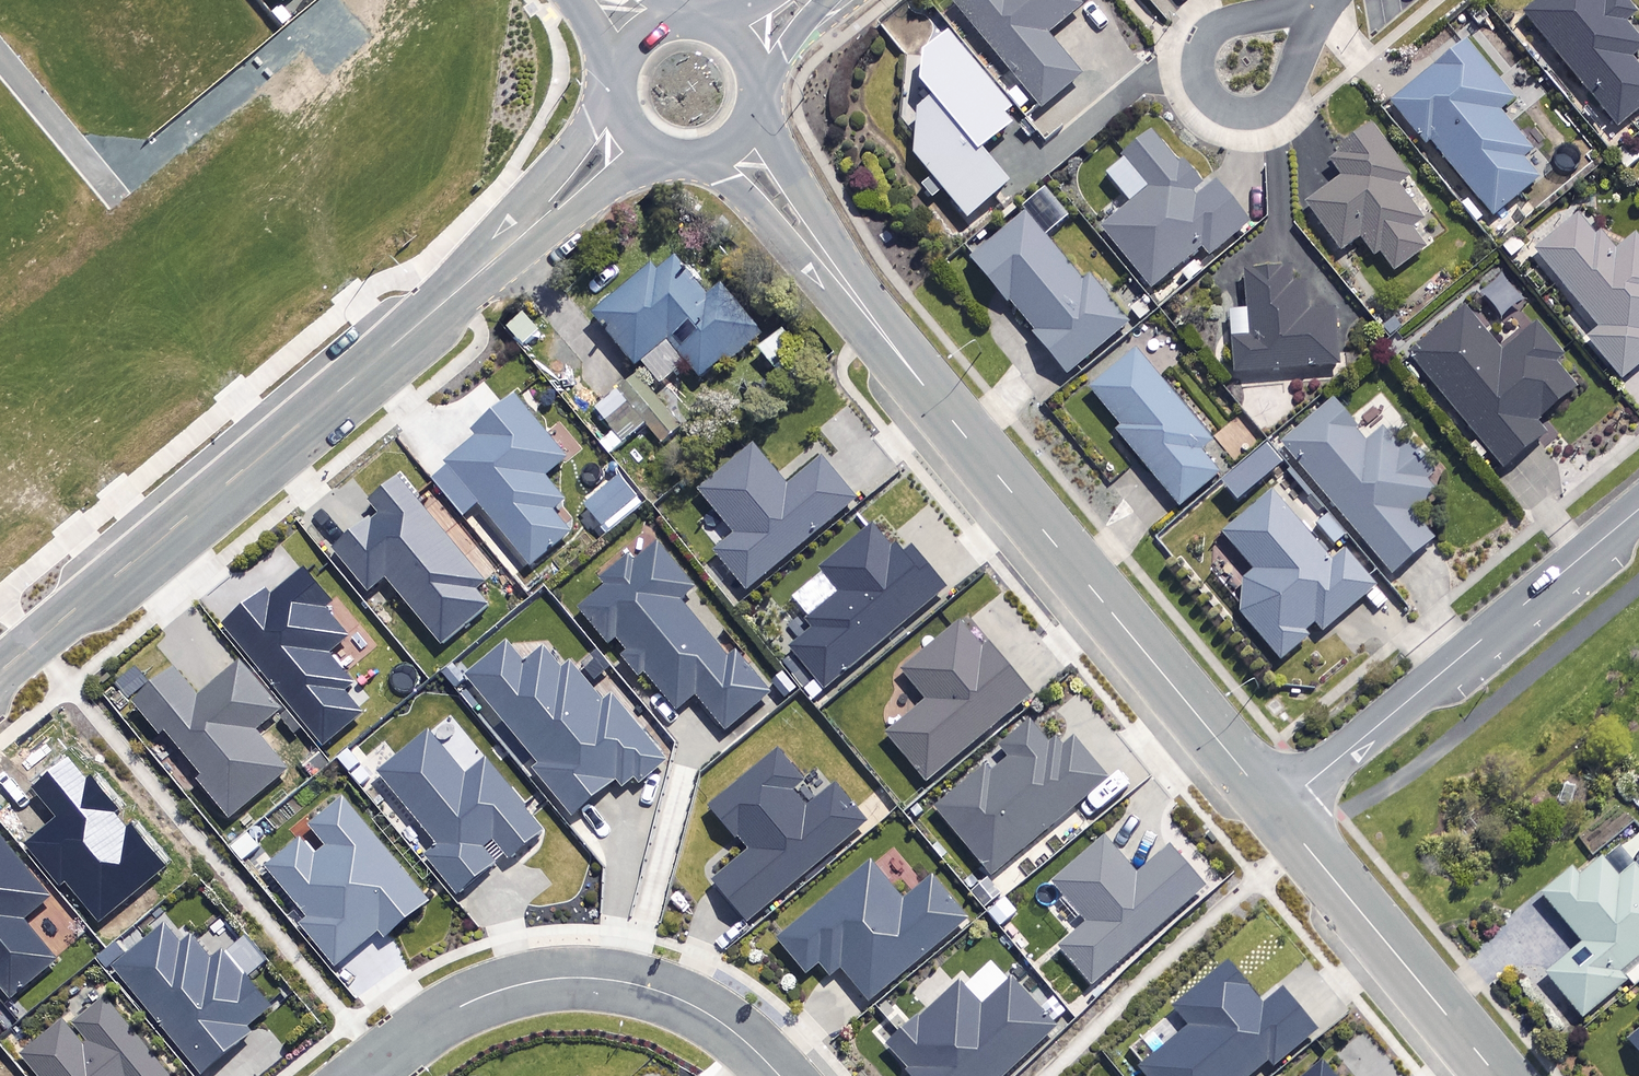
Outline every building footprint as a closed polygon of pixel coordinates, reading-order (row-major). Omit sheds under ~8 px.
[(954,8),(1055,130),(1086,104),(1075,91),(1083,84),(1048,41),(1082,14),(1070,0),(964,0),(954,8)] [(1604,0),(1553,0),(1527,22),(1619,132),(1638,115),(1638,74),(1631,64),(1638,58),(1638,45),(1624,27),(1636,18),(1621,0),(1616,0),(1609,6),(1604,0)] [(1022,127),(950,40),(911,73),(935,101),(904,127),(924,151),(916,157),(972,224),(1012,190),(985,158),(1022,127)] [(1520,107),(1469,49),(1398,111),(1495,222),(1550,175),(1503,122),(1520,107)] [(1418,178),(1381,130),(1334,166),(1347,183),(1309,212),(1345,259),(1365,244),(1395,283),(1429,257),(1413,236),(1425,227),(1399,193),(1418,178)] [(1207,199),(1157,139),(1128,164),(1154,194),(1105,236),(1154,295),(1203,253),(1211,262),(1250,230),(1217,190),(1207,199)] [(1078,278),(1029,217),(974,262),(1070,380),(1131,330),(1084,273),(1078,278)] [(1582,219),(1537,255),(1601,335),(1591,343),(1625,384),(1638,372),(1638,246),(1636,243),(1615,260),(1582,219)] [(590,311),(633,365),(641,359),(658,381),(685,359),(701,378),(761,330),(721,280),(706,292),(674,253),(656,268),(651,262),(590,311)] [(1336,319),(1310,321),(1307,288),(1290,290),(1289,277),(1248,281),(1251,315),(1230,316),(1236,381),(1340,372),(1336,319)] [(1524,307),(1508,284),(1484,300),(1500,324),(1524,307)] [(1500,359),(1467,317),(1414,359),(1506,476),(1548,443),(1537,429),(1585,391),(1537,330),(1500,359)] [(1213,439),(1135,345),(1087,384),(1120,423),(1114,428),(1179,506),(1221,471),(1202,448),(1213,439)] [(681,424),(637,370),(593,405),(613,429),(598,441),(608,453),(645,422),(661,441),(681,424)] [(567,456),(514,391),(470,427),(474,433),(443,458),(447,463),(430,477),(462,516),(479,502),(530,565),(571,531),(552,509),(565,498),(545,474),(567,456)] [(1359,424),(1334,395),(1280,440),(1393,572),(1436,536),(1424,522),(1419,526),(1410,517),(1440,491),(1428,477),(1437,469),(1408,435),(1398,443),(1383,424),(1366,438),(1356,426),(1359,424)] [(1221,479),(1237,499),(1283,460),(1267,441),(1221,479)] [(791,488),(758,447),(703,492),(739,536),(718,553),(750,592),(859,502),(825,461),(791,488)] [(366,515),(330,545),(366,589),(385,573),(440,639),(486,602),(475,589),(488,579),(397,469),(366,495),(379,511),(369,519),(366,515)] [(626,477),(586,509),(604,532),(644,501),(626,477)] [(1332,557),(1272,487),(1221,529),(1254,567),(1243,576),(1240,610),(1280,658),(1310,633),(1306,629),(1315,621),(1323,631),(1379,584),(1346,546),(1332,557)] [(1316,521),(1335,543),(1347,532),(1328,511),(1316,521)] [(890,542),(872,520),(817,566),(837,589),(804,616),(812,625),(787,645),(824,689),(948,585),(912,543),(904,549),(895,538),(890,542)] [(695,585),(656,538),(633,558),(627,550),(598,575),(603,582),(575,605),(607,643),(615,637),(625,649),(619,653),(638,675),(644,670),(676,709),(694,694),(724,729),(772,690),(735,647),(727,654),(680,598),(695,585)] [(222,620),(322,746),(365,713),(344,687),(354,679),(328,646),(344,633),(322,605),(331,598),(305,564),(270,591),(266,585),(222,620)] [(1034,692),(989,639),(982,645),(959,618),(899,667),(925,698),(884,732),(925,781),(1034,692)] [(533,768),(570,813),(613,778),(622,788),(636,777),(639,781),(668,758),(612,688),(604,695),(573,657),(562,666),(543,643),(523,659),(507,639),(466,672),(540,762),(533,768)] [(282,712),(246,667),(204,702),(182,675),(143,707),(166,735),(170,732),(210,781),(205,784),(233,818),(290,772),(258,732),(282,712)] [(986,762),(933,806),(991,875),(1110,776),(1074,733),(1063,742),(1057,735),(1049,741),(1029,717),(999,742),(1008,754),(991,768),(986,762)] [(471,780),(435,736),(384,777),(443,849),(429,860),(461,899),(499,868),(485,851),(496,841),(515,864),(549,837),(490,765),(471,780)] [(805,778),(777,745),(706,804),(734,838),(737,835),(748,847),(710,878),(746,921),(868,819),(835,780),(806,804),(793,788),(805,778)] [(66,880),(98,920),(170,863),(136,820),(127,828),(111,808),(120,801),(97,773),(89,779),(71,757),(34,786),(58,816),(26,841),(61,884),(66,880)] [(433,907),(349,803),(316,829),(333,851),(321,861),(306,843),(272,871),(314,922),(306,928),(340,969),(384,933),(391,941),(433,907)] [(3,837),(0,839),(0,986),(13,1002),(61,962),(28,922),(55,900),(3,837)] [(1142,879),(1110,842),(1060,885),(1094,924),(1064,950),(1097,987),(1210,888),(1176,849),(1142,879)] [(1584,1026),(1629,988),(1620,978),(1638,962),(1638,874),(1636,870),(1620,883),(1602,861),(1578,882),(1572,876),(1545,899),(1585,946),(1545,979),(1584,1026)] [(908,905),(876,865),(781,941),(810,977),(824,967),(834,979),(845,970),(872,1004),(972,923),(938,881),(908,905)] [(172,930),(121,973),(208,1075),(212,1075),(257,1038),(252,1032),(277,1011),(230,955),(218,965),(198,941),(188,949),(172,930)] [(1232,964),(1175,1009),(1193,1031),(1144,1070),(1149,1075),(1258,1075),(1272,1064),(1276,1070),(1322,1034),(1289,992),(1268,1010),(1232,964)] [(1016,983),(986,1010),(965,986),(893,1051),(916,1075),(1008,1075),(1059,1030),(1016,983)] [(19,1049),(41,1075),(171,1075),(104,993),(71,1021),(85,1039),(80,1043),(59,1017),(19,1049)] [(1627,1048),(1638,1061),(1638,1038),(1627,1048)] [(1327,1067),(1316,1075),(1334,1075),(1327,1067)]
